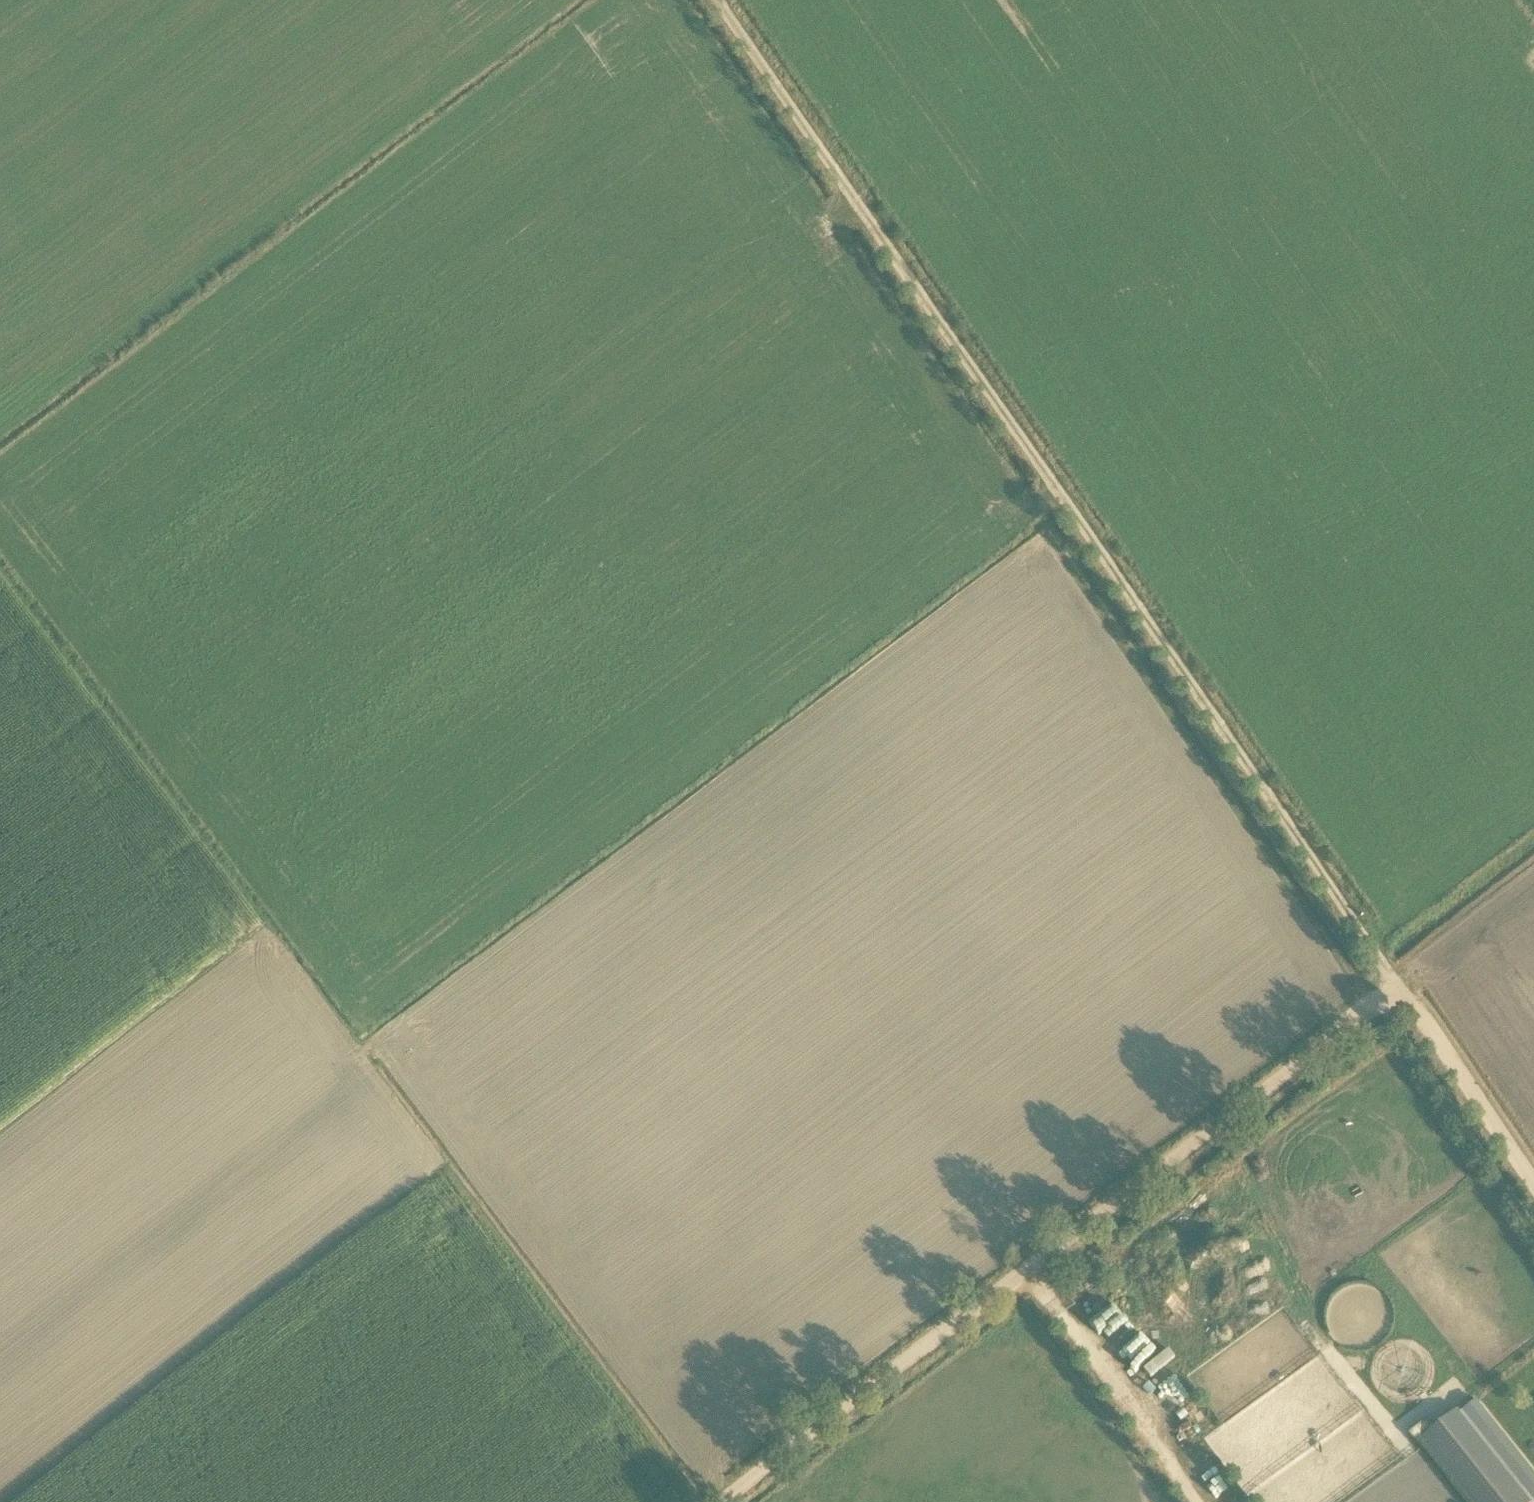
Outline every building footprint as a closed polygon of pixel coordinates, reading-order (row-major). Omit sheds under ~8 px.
[(1137,1358),(1121,1368),(1138,1396),(1177,1372),(1155,1334),(1132,1348),(1137,1358)] [(1460,1413),(1530,1501),(1533,1501),(1533,1475),(1475,1401),(1460,1413)] [(1460,1413),(1457,1410),(1421,1439),(1471,1501),(1530,1501),(1460,1413)]
